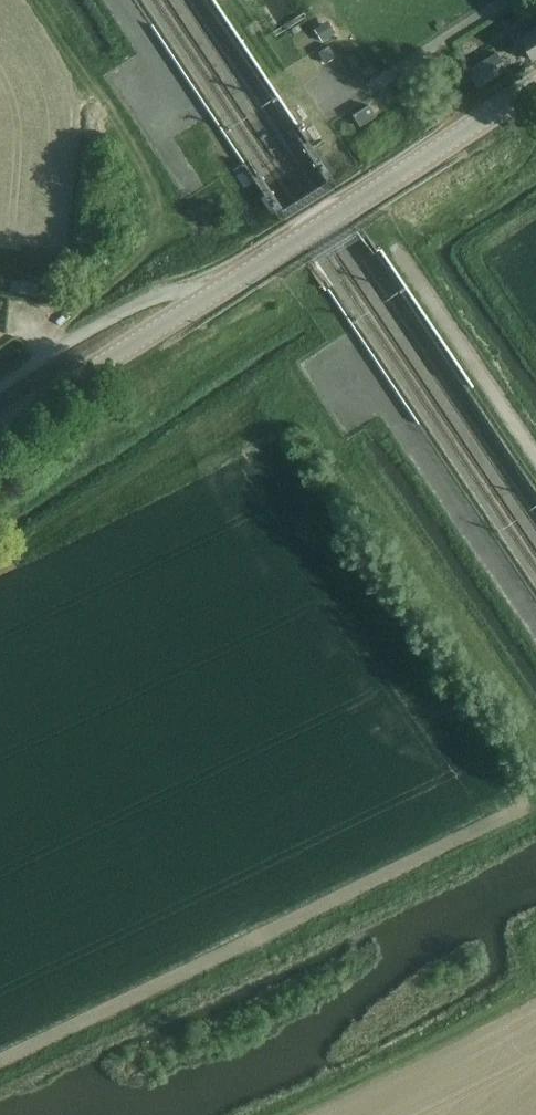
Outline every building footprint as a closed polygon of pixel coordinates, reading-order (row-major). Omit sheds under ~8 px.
[(327,20),(313,29),(322,42),(335,32),(327,20)] [(519,40),(531,59),(535,56),(535,29),(523,37),(519,40)] [(334,57),(335,57),(328,46),(318,52),(319,54),(325,63),(334,57)] [(496,52),(466,70),(478,88),(507,70),(496,52)] [(352,115),(359,126),(375,116),(368,105),(352,115)]
